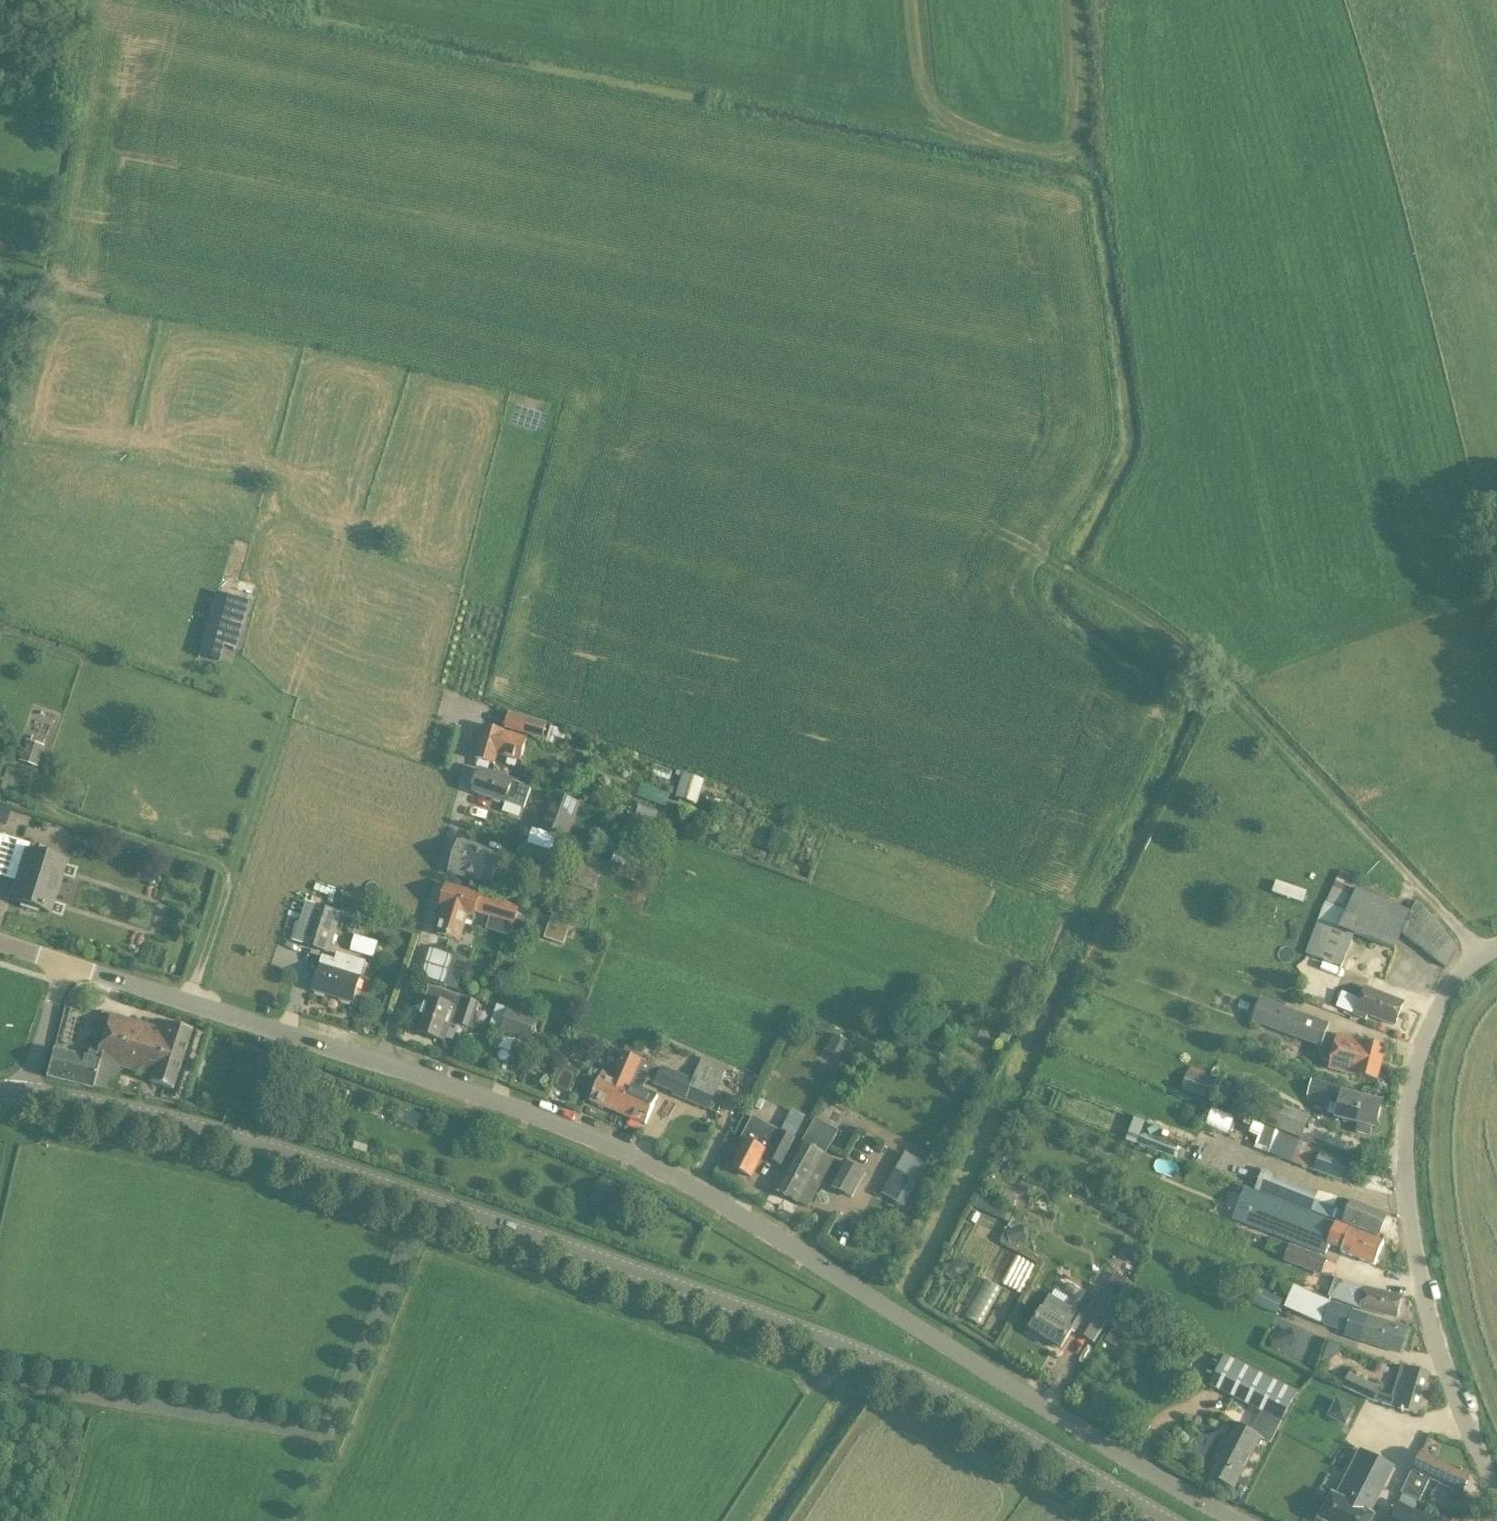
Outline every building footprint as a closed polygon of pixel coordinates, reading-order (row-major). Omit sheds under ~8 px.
[(250,601),(217,592),(206,631),(199,656),(222,662),(226,647),(236,650),(242,631),(250,601)] [(528,718),(509,712),(504,728),(524,734),(524,732),(543,738),(547,723),(528,718)] [(520,761),(526,738),(485,726),(475,759),(494,764),(497,754),(520,761)] [(551,727),(546,743),(553,745),(555,738),(564,741),(566,732),(551,727)] [(43,747),(42,747),(44,741),(32,737),(30,742),(26,741),(18,762),(36,768),(43,747)] [(503,802),(504,802),(524,809),(532,788),(511,781),(482,771),(474,793),(503,802)] [(675,797),(697,804),(704,780),(682,773),(675,797)] [(552,794),(540,829),(568,839),(581,804),(552,794)] [(639,806),(634,822),(653,829),(659,813),(639,806)] [(57,893),(61,880),(59,879),(65,861),(28,850),(29,845),(1,837),(0,841),(0,876),(17,881),(11,899),(20,902),(21,906),(38,912),(41,908),(50,911),(55,893),(57,893)] [(500,853),(460,841),(451,872),(490,884),(500,853)] [(555,855),(520,843),(514,862),(548,873),(555,855)] [(593,891),(600,872),(578,864),(571,883),(593,891)] [(1355,891),(1360,881),(1341,872),(1325,903),(1346,912),(1339,929),(1318,921),(1306,953),(1342,968),(1354,937),(1362,940),(1363,938),(1394,951),(1401,934),(1417,946),(1442,967),(1454,946),(1442,930),(1414,900),(1408,913),(1384,901),(1355,891)] [(478,917),(480,913),(500,920),(501,919),(513,924),(519,907),(506,903),(480,893),(478,897),(447,886),(441,905),(445,906),(436,934),(459,942),(468,916),(474,918),(475,916),(478,917)] [(328,952),(341,914),(304,902),(291,940),(328,952)] [(566,945),(571,927),(551,921),(545,938),(566,945)] [(377,957),(380,941),(355,935),(351,952),(377,957)] [(313,990),(353,1003),(361,978),(321,965),(313,990)] [(449,994),(449,993),(430,986),(426,997),(428,998),(416,1032),(445,1042),(450,1027),(458,1029),(459,1027),(470,1030),(479,1005),(449,994)] [(1365,1020),(1368,1015),(1394,1025),(1402,1002),(1364,987),(1359,1000),(1342,993),(1335,1007),(1354,1014),(1353,1015),(1365,1020)] [(1286,1005),(1275,1001),(1274,1003),(1260,997),(1251,1021),(1320,1047),(1321,1048),(1325,1037),(1330,1024),(1292,1009),(1293,1007),(1286,1004),(1286,1005)] [(508,1009),(497,1006),(490,1026),(500,1030),(499,1032),(527,1042),(536,1018),(510,1009),(508,1008),(508,1009)] [(153,1027),(110,1013),(98,1050),(89,1047),(86,1057),(96,1059),(96,1060),(53,1049),(46,1075),(113,1093),(120,1066),(152,1076),(150,1082),(172,1089),(191,1031),(156,1019),(153,1027)] [(1321,1048),(1320,1047),(1318,1050),(1322,1059),(1330,1062),(1329,1069),(1376,1081),(1385,1047),(1336,1035),(1335,1041),(1325,1037),(1321,1048)] [(591,1101),(619,1113),(642,1060),(644,1054),(626,1045),(616,1067),(625,1071),(621,1080),(604,1073),(591,1101)] [(686,1099),(685,1100),(708,1109),(713,1099),(714,1099),(727,1067),(702,1057),(693,1079),(662,1066),(653,1085),(672,1092),(672,1094),(686,1099)] [(654,1066),(642,1060),(619,1113),(646,1125),(659,1096),(643,1089),(654,1066)] [(580,1072),(562,1064),(552,1085),(571,1093),(580,1072)] [(1204,1099),(1210,1079),(1200,1075),(1201,1072),(1190,1068),(1189,1071),(1188,1071),(1181,1090),(1204,1099)] [(1375,1127),(1381,1104),(1343,1094),(1345,1087),(1334,1085),(1311,1079),(1307,1096),(1339,1104),(1336,1117),(1358,1123),(1356,1132),(1370,1135),(1372,1127),(1375,1127)] [(1231,1110),(1255,1117),(1258,1107),(1234,1100),(1231,1110)] [(1302,1139),(1310,1117),(1269,1100),(1260,1122),(1302,1139)] [(732,1167),(752,1178),(764,1156),(766,1157),(766,1158),(781,1166),(795,1139),(780,1130),(780,1131),(752,1116),(740,1139),(745,1141),(732,1167)] [(1322,1148),(1298,1139),(1290,1162),(1314,1170),(1313,1171),(1341,1181),(1348,1161),(1322,1151),(1322,1148)] [(799,1201),(809,1207),(821,1185),(811,1179),(816,1171),(825,1155),(802,1143),(794,1158),(776,1190),(798,1202),(799,1201)] [(882,1195),(907,1204),(923,1161),(898,1152),(882,1195)] [(844,1161),(830,1187),(852,1199),(866,1174),(844,1161)] [(1318,1192),(1265,1170),(1256,1190),(1285,1201),(1285,1202),(1289,1204),(1289,1203),(1310,1212),(1311,1210),(1343,1223),(1379,1237),(1388,1216),(1352,1201),(1347,1212),(1315,1199),(1318,1192)] [(1346,1240),(1342,1251),(1374,1265),(1383,1243),(1337,1223),(1318,1216),(1318,1217),(1254,1192),(1246,1211),(1277,1223),(1273,1234),(1326,1255),(1333,1235),(1346,1240)] [(1289,1245),(1270,1237),(1265,1249),(1280,1255),(1283,1247),(1288,1249),(1283,1260),(1321,1275),(1328,1259),(1289,1244),(1289,1245)] [(1401,1297),(1366,1287),(1365,1291),(1334,1279),(1328,1297),(1360,1308),(1395,1318),(1401,1297)] [(1293,1285),(1283,1307),(1323,1325),(1360,1336),(1359,1341),(1399,1353),(1407,1328),(1353,1311),(1354,1309),(1330,1301),(1293,1285)] [(1283,1302),(1258,1291),(1252,1304),(1277,1315),(1283,1302)] [(1086,1317),(1075,1311),(1050,1295),(1030,1329),(1061,1348),(1072,1330),(1077,1333),(1078,1331),(1094,1341),(1116,1305),(1100,1294),(1086,1317)] [(1251,1431),(1234,1423),(1206,1474),(1234,1489),(1261,1437),(1271,1442),(1297,1391),(1224,1355),(1208,1385),(1261,1411),(1251,1431)] [(1378,1393),(1381,1387),(1349,1373),(1348,1374),(1342,1371),(1336,1383),(1342,1386),(1342,1387),(1374,1402),(1374,1401),(1389,1405),(1389,1406),(1417,1414),(1429,1375),(1401,1366),(1392,1397),(1378,1393)] [(1330,1415),(1345,1423),(1352,1409),(1337,1401),(1330,1415)] [(1412,1471),(1400,1495),(1402,1495),(1398,1504),(1398,1503),(1388,1520),(1430,1520),(1415,1513),(1431,1479),(1461,1493),(1470,1475),(1427,1455),(1434,1439),(1416,1433),(1402,1465),(1412,1469),(1412,1471)] [(1336,1497),(1340,1500),(1329,1520),(1366,1520),(1369,1515),(1394,1466),(1361,1449),(1336,1497)]
